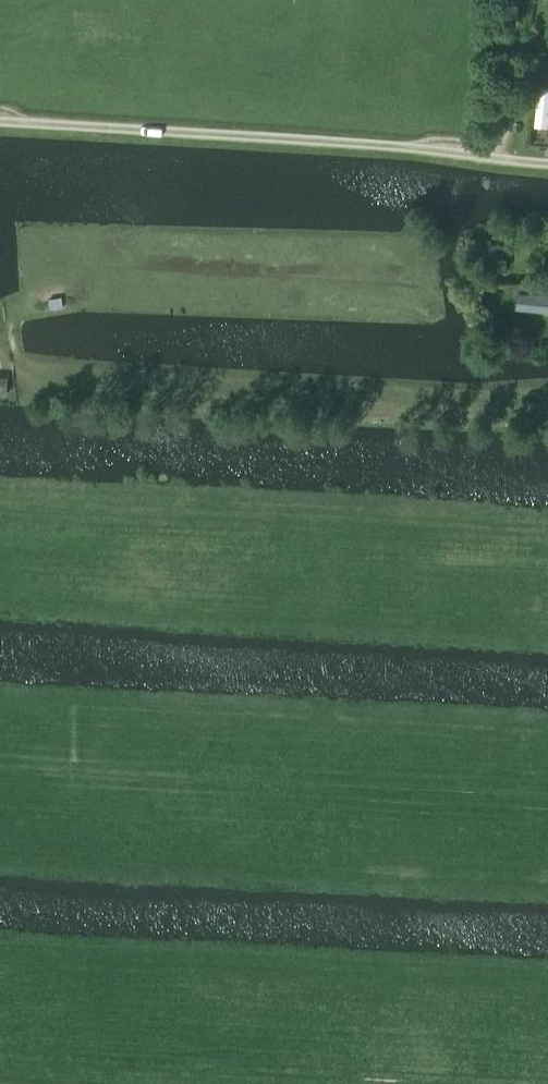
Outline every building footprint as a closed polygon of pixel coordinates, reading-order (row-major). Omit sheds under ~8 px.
[(539,76),(547,77),(547,64),(540,63),(539,76)] [(547,126),(547,88),(538,87),(534,128),(547,129),(547,126)] [(516,309),(547,312),(547,297),(518,293),(516,309)]
